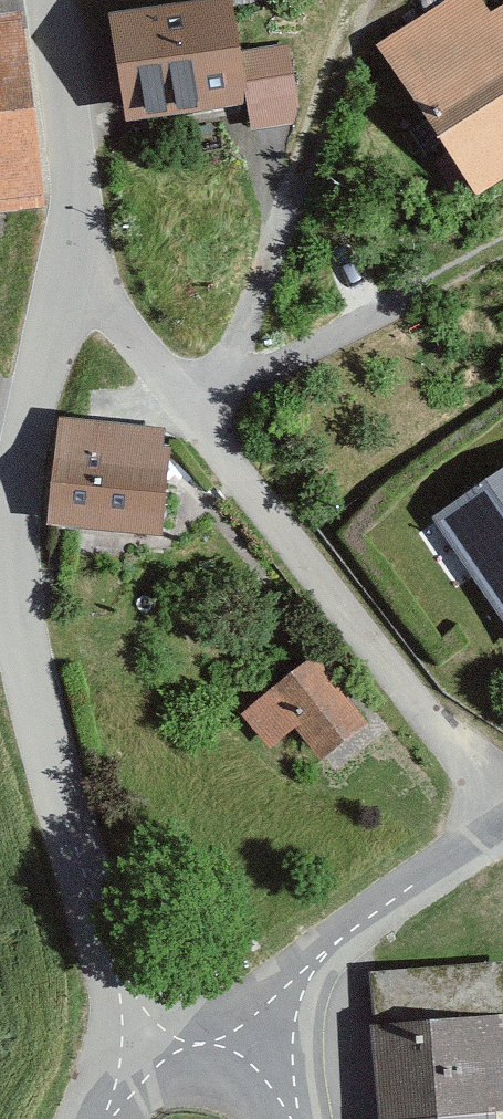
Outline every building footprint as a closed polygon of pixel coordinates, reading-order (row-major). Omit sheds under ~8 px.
[(113,15),(127,117),(244,101),(237,52),(229,0),(219,0),(113,15)] [(384,48),(478,190),(502,174),(502,10),(491,18),(479,0),(456,0),(384,48)] [(0,26),(0,201),(35,197),(16,24),(0,26)] [(286,45),(237,52),(244,101),(248,129),(298,121),(296,109),(286,45)] [(165,432),(61,422),(51,522),(155,532),(165,432)] [(427,520),(502,630),(502,468),(427,520)] [(315,662),(247,714),(270,745),(294,727),(318,758),(362,724),(315,662)] [(368,976),(379,1118),(497,1118),(497,1116),(502,1116),(502,966),(368,976)]
